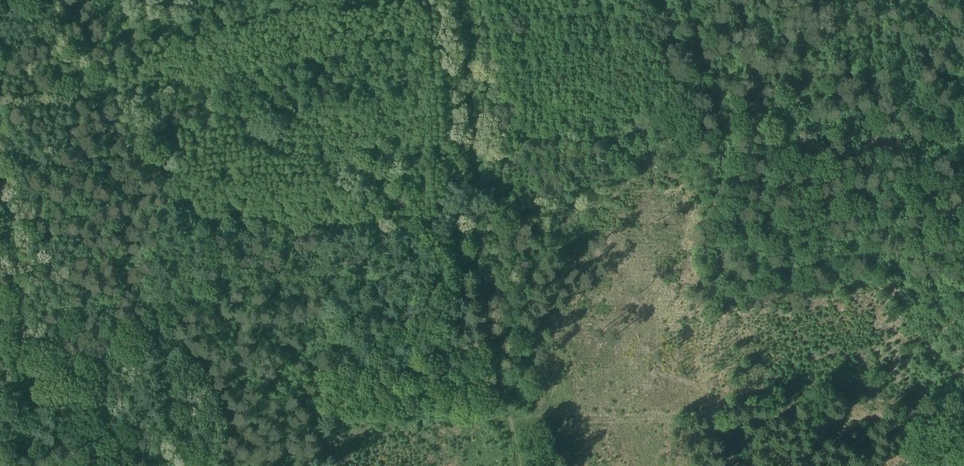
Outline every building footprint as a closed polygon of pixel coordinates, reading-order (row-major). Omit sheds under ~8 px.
[(942,222),(950,222),(950,208),(942,208),(942,222)]
